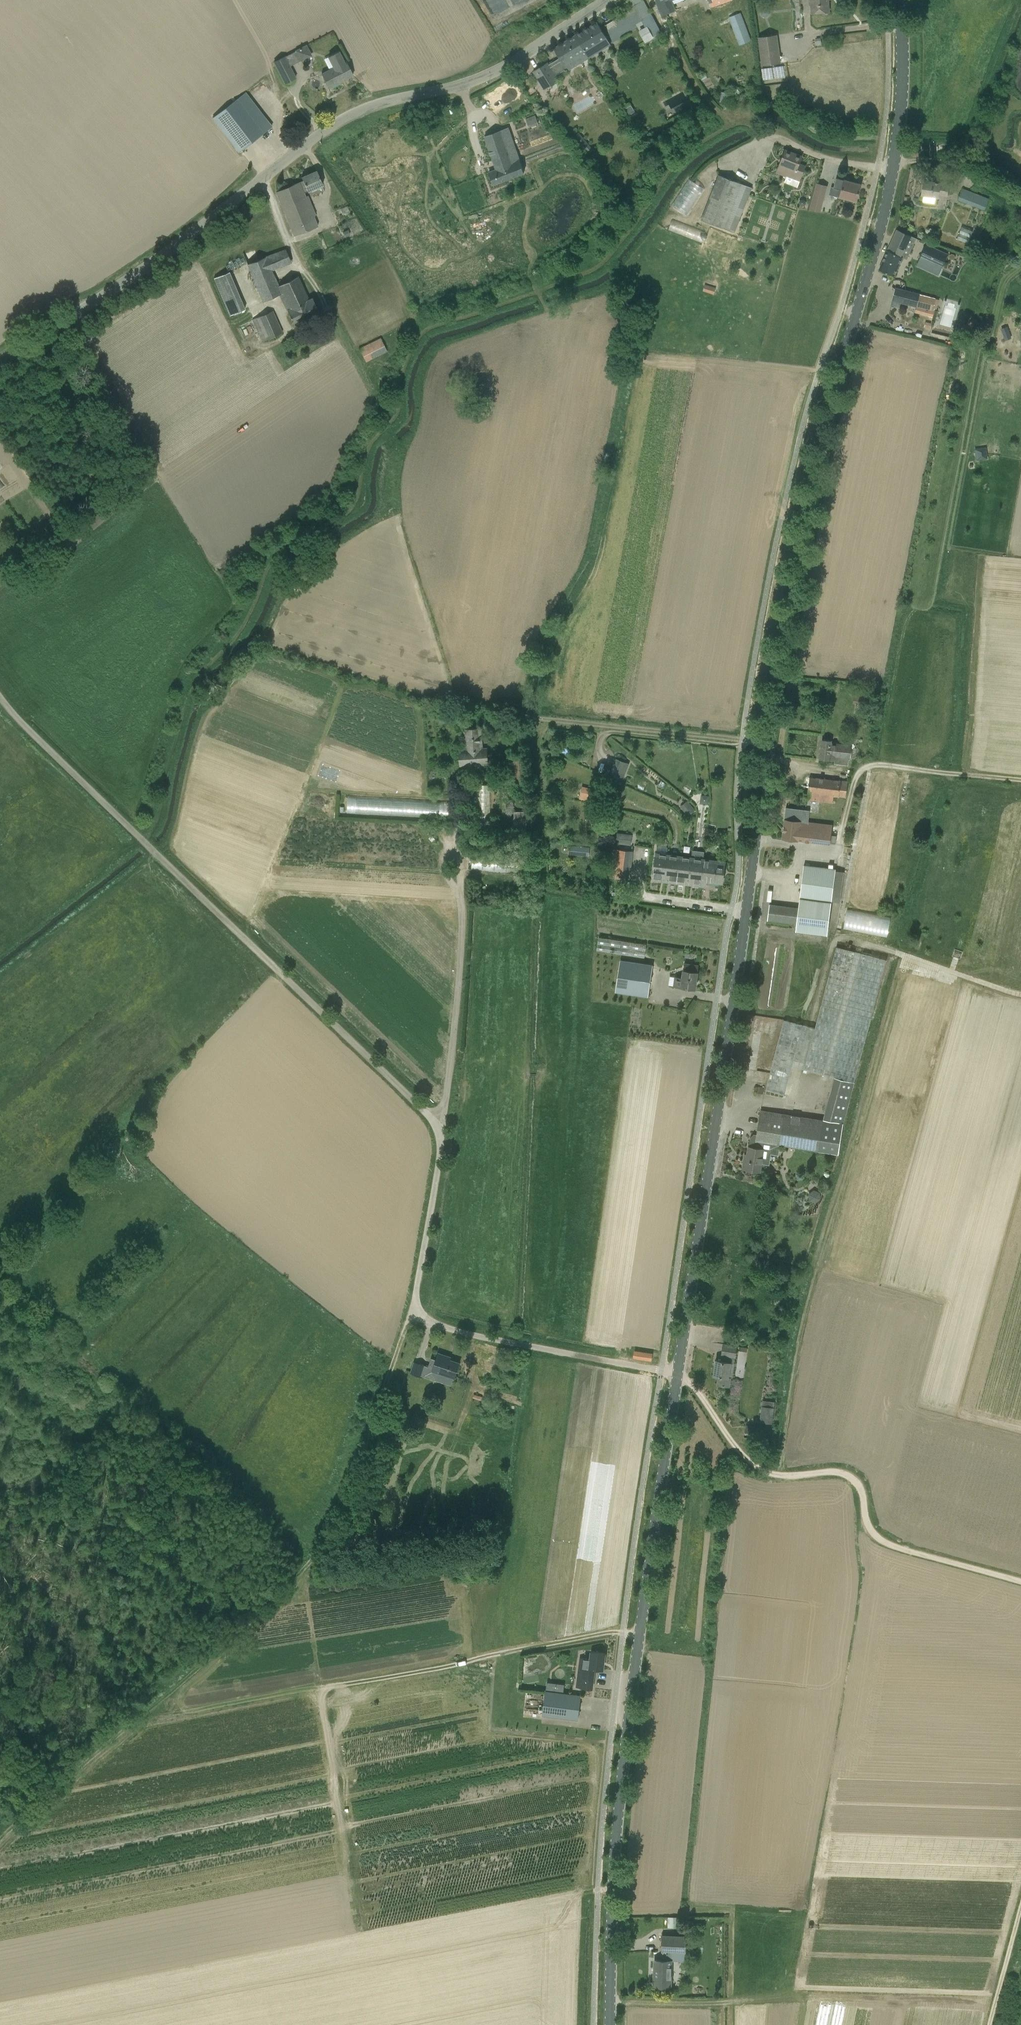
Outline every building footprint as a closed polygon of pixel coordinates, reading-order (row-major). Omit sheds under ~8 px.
[(809,6),(811,5),(811,13),(829,12),(828,0),(809,0),(809,6)] [(729,17),(738,41),(739,45),(752,41),(741,12),(729,17)] [(652,15),(643,20),(652,37),(660,31),(652,15)] [(589,59),(611,45),(597,22),(575,35),(589,59)] [(568,71),(589,59),(575,35),(554,49),(560,58),(549,65),(547,62),(533,71),(545,90),(560,81),(551,67),(562,61),(568,71)] [(758,37),(761,65),(779,63),(776,35),(758,37)] [(295,50),(296,51),(301,61),(311,56),(306,45),(295,50)] [(328,57),(333,68),(322,73),(329,88),(353,75),(346,61),(344,62),(339,51),(328,57)] [(295,78),(289,67),(284,56),(272,62),(283,84),(295,78)] [(785,66),(763,67),(764,82),(786,81),(785,66)] [(512,84),(487,96),(493,108),(518,96),(512,84)] [(730,94),(722,92),(719,101),(728,103),(730,94)] [(263,133),(237,99),(213,117),(239,152),(263,133)] [(635,112),(630,105),(624,109),(629,116),(635,112)] [(536,118),(527,121),(529,127),(538,124),(536,118)] [(494,185),(525,173),(508,127),(485,136),(497,169),(489,171),(494,185)] [(572,139),(586,156),(593,150),(579,133),(572,139)] [(799,181),(803,171),(797,169),(802,157),(786,150),(777,172),(799,181)] [(305,193),(323,186),(316,171),(301,177),(303,180),(276,192),(295,236),(318,226),(315,216),(316,215),(308,195),(306,196),(305,193)] [(701,220),(734,232),(751,187),(719,175),(701,220)] [(671,206),(687,216),(705,189),(690,179),(671,206)] [(829,195),(851,200),(855,201),(856,200),(857,200),(861,185),(837,179),(834,187),(831,186),(829,195)] [(947,196),(949,185),(940,184),(940,183),(924,181),(922,195),(923,195),(922,202),(934,203),(935,197),(939,198),(939,195),(947,196)] [(810,209),(820,211),(827,186),(816,183),(810,209)] [(962,189),(958,200),(984,210),(989,199),(962,189)] [(673,219),(669,231),(703,244),(708,232),(673,219)] [(957,239),(969,243),(973,230),(961,227),(957,239)] [(910,241),(912,236),(897,229),(879,269),(894,276),(903,257),(907,259),(914,243),(910,241)] [(926,244),(920,259),(942,268),(948,254),(926,244)] [(294,324),(310,316),(319,312),(312,298),(309,300),(298,276),(278,285),(271,271),(291,262),(290,262),(291,261),(285,249),(247,264),(263,302),(279,295),(294,324)] [(230,316),(245,310),(229,272),(214,278),(230,316)] [(703,291),(714,294),(716,288),(705,285),(703,291)] [(893,300),(916,307),(915,313),(924,315),(924,314),(926,315),(927,310),(933,311),(936,298),(896,288),(893,300)] [(273,311),(252,319),(262,342),(283,333),(273,311)] [(981,324),(974,318),(968,324),(974,331),(981,324)] [(1005,340),(1011,338),(1008,330),(1002,332),(1005,340)] [(387,350),(381,338),(359,349),(366,361),(387,350)] [(976,447),(977,459),(987,459),(987,447),(976,447)] [(867,704),(868,694),(854,692),(853,703),(867,704)] [(484,747),(482,728),(465,729),(466,750),(460,751),(461,765),(489,763),(488,747),(484,747)] [(832,743),(832,740),(822,739),(820,759),(837,761),(837,757),(851,758),(852,745),(832,743)] [(625,776),(622,775),(611,771),(610,775),(623,780),(625,776)] [(846,798),(848,782),(810,777),(807,800),(833,803),(834,797),(846,798)] [(490,785),(479,785),(479,816),(489,816),(490,785)] [(702,794),(700,802),(709,803),(710,795),(702,794)] [(450,801),(429,800),(348,796),(347,814),(450,819),(450,801)] [(695,810),(691,805),(685,811),(688,816),(695,810)] [(783,839),(830,844),(835,844),(836,837),(838,828),(832,827),(832,826),(800,822),(800,821),(802,810),(786,808),(784,820),(786,820),(783,839)] [(526,812),(514,811),(514,838),(526,838),(526,812)] [(616,843),(631,845),(632,835),(617,833),(616,843)] [(589,847),(570,845),(569,854),(588,856),(589,847)] [(618,849),(618,867),(632,867),(633,849),(618,849)] [(652,880),(665,882),(669,855),(656,854),(652,880)] [(665,882),(677,883),(681,857),(669,855),(665,882)] [(689,885),(693,858),(681,857),(677,883),(689,885)] [(701,886),(702,880),(704,860),(693,858),(689,885),(701,886)] [(724,861),(724,862),(704,860),(702,880),(723,882),(725,862),(725,861),(724,861)] [(804,866),(800,898),(832,902),(836,870),(804,866)] [(631,871),(609,868),(608,875),(631,877),(631,871)] [(800,898),(799,908),(796,930),(828,934),(832,902),(800,898)] [(848,909),(844,929),(887,937),(891,918),(848,909)] [(599,938),(597,950),(644,958),(646,946),(599,938)] [(854,1082),(887,960),(835,947),(814,1028),(815,1028),(805,1069),(834,1077),(854,1082)] [(648,997),(653,965),(621,960),(616,992),(648,997)] [(695,989),(699,965),(685,963),(682,977),(675,976),(673,985),(695,989)] [(815,1028),(814,1028),(783,1020),(765,1089),(784,1094),(791,1065),(805,1069),(815,1028)] [(839,1154),(844,1123),(823,1120),(760,1110),(756,1139),(750,1138),(747,1160),(745,1159),(743,1168),(761,1171),(763,1163),(770,1164),(771,1154),(778,1155),(780,1144),(839,1154)] [(809,1191),(810,1201),(821,1200),(819,1190),(809,1191)] [(737,1341),(744,1342),(746,1335),(738,1334),(737,1341)] [(736,1357),(738,1346),(723,1344),(722,1354),(725,1355),(724,1361),(716,1360),(714,1375),(719,1376),(717,1384),(731,1386),(732,1377),(730,1377),(732,1362),(735,1363),(735,1357),(736,1357)] [(635,1351),(634,1357),(651,1360),(652,1354),(635,1351)] [(454,1378),(460,1363),(446,1359),(447,1356),(439,1353),(433,1368),(415,1361),(411,1373),(423,1377),(423,1376),(441,1381),(441,1378),(453,1381),(454,1378)] [(762,1406),(760,1422),(773,1424),(775,1407),(762,1406)] [(762,1430),(746,1427),(744,1442),(759,1445),(762,1430)] [(577,1686),(592,1688),(594,1672),(591,1671),(592,1667),(603,1669),(605,1653),(591,1651),(590,1659),(580,1657),(577,1686)] [(543,1715),(568,1718),(578,1719),(581,1695),(546,1691),(543,1715)] [(668,1917),(668,1927),(679,1927),(679,1917),(668,1917)] [(686,1953),(687,1936),(662,1935),(662,1951),(663,1951),(663,1960),(655,1959),(654,1985),(673,1986),(673,1959),(672,1959),(672,1953),(686,1953)]
